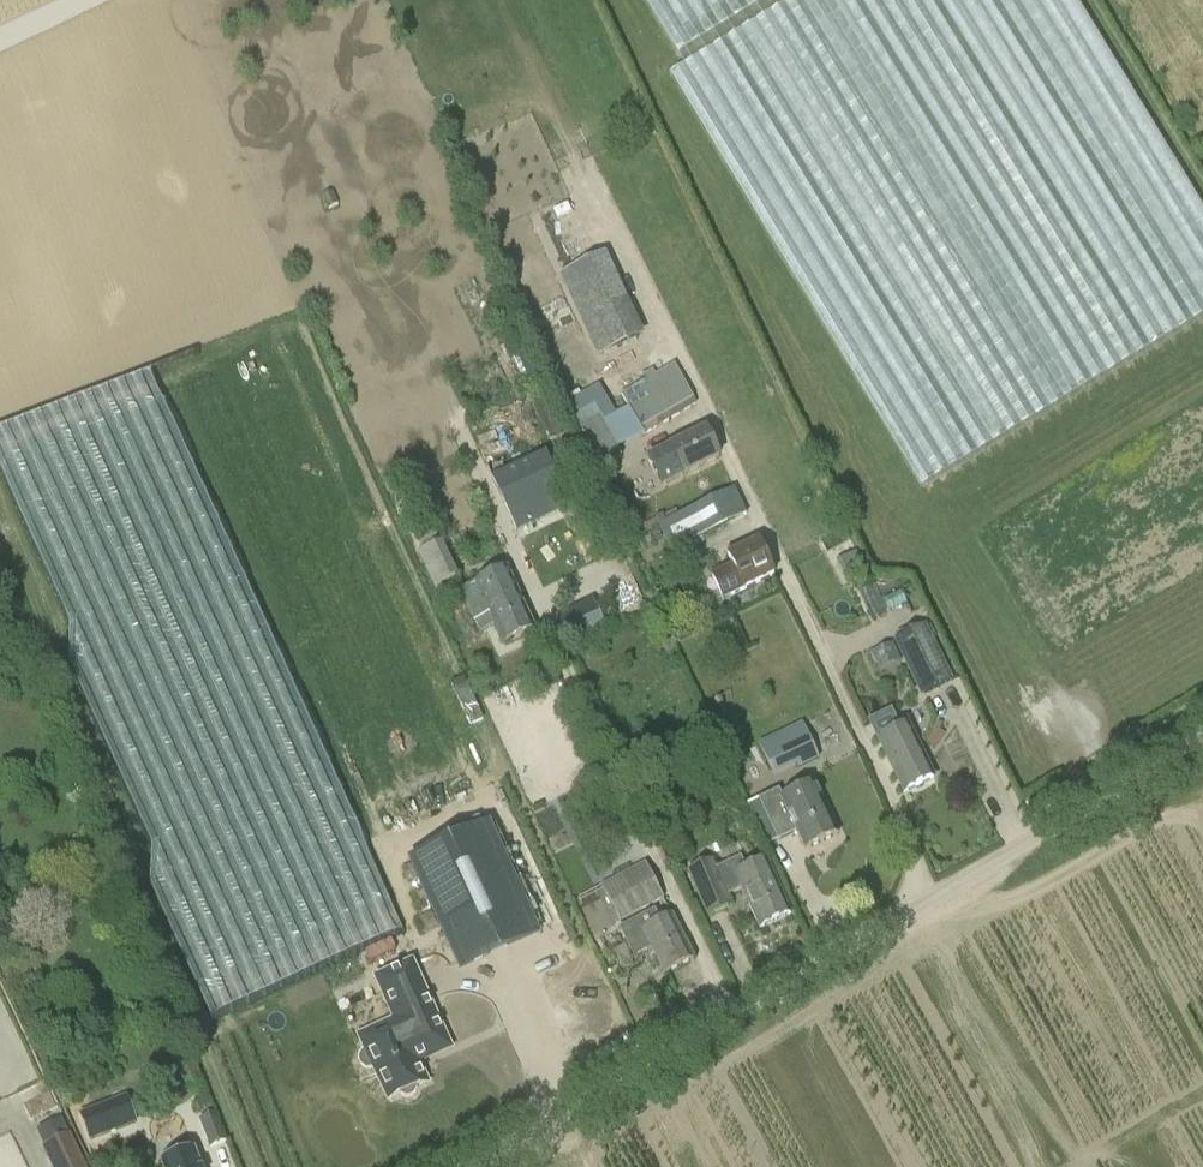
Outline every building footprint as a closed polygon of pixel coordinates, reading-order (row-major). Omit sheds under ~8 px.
[(587,320),(604,354),(637,340),(621,306),(608,278),(585,288),(598,315),(587,320)] [(601,471),(621,459),(618,452),(645,436),(697,405),(680,375),(674,365),(656,376),(652,370),(642,376),(644,382),(622,395),(630,408),(617,415),(599,386),(565,404),(601,471)] [(549,444),(569,434),(548,390),(528,400),(549,444)] [(30,414),(36,427),(78,409),(73,396),(30,414)] [(706,432),(648,461),(658,479),(667,474),(671,482),(719,457),(706,432)] [(493,480),(506,508),(517,532),(571,507),(547,455),(511,472),(493,480)] [(658,526),(671,554),(748,517),(734,489),(658,526)] [(433,526),(411,535),(433,586),(455,577),(440,544),(434,529),(433,526)] [(752,540),(729,550),(732,556),(730,557),(735,569),(721,575),(731,597),(775,576),(760,543),(754,546),(752,540)] [(504,645),(535,631),(506,570),(461,590),(475,621),(489,614),(504,645)] [(557,617),(571,646),(606,628),(592,600),(557,617)] [(925,694),(926,693),(953,681),(927,625),(899,639),(905,653),(925,694)] [(892,712),(870,723),(878,740),(903,793),(933,778),(908,726),(901,729),(892,712)] [(803,723),(759,744),(772,773),(775,780),(820,759),(803,723)] [(805,851),(838,836),(814,784),(782,799),(778,790),(746,806),(766,848),(797,833),(805,851)] [(491,823),(411,860),(463,972),(542,935),(491,823)] [(728,897),(742,890),(760,930),(791,915),(766,861),(747,870),(741,858),(716,869),(712,860),(688,872),(707,917),(732,905),(728,897)] [(655,884),(611,907),(619,924),(664,901),(655,884)] [(661,922),(656,911),(622,928),(619,930),(634,960),(652,951),(664,975),(694,960),(671,916),(661,922)] [(360,1059),(360,1060),(360,1061),(360,1062),(361,1063),(361,1064),(362,1065),(363,1066),(364,1067),(365,1067),(365,1068),(366,1068),(367,1068),(368,1068),(369,1068),(370,1068),(371,1068),(375,1066),(390,1100),(402,1095),(403,1096),(404,1097),(405,1098),(406,1098),(407,1098),(408,1098),(409,1099),(410,1098),(411,1098),(412,1098),(413,1097),(414,1097),(415,1096),(415,1095),(416,1095),(416,1094),(417,1094),(417,1093),(417,1092),(417,1091),(417,1090),(417,1089),(417,1088),(417,1087),(427,1083),(418,1063),(450,1048),(412,964),(379,979),(402,1028),(365,1045),(368,1051),(364,1053),(363,1054),(362,1054),(362,1055),(361,1055),(361,1056),(361,1057),(360,1058),(360,1059)] [(127,1098),(80,1116),(90,1141),(137,1122),(127,1098)] [(199,1122),(210,1150),(227,1143),(215,1113),(199,1122)] [(44,1148),(53,1166),(85,1166),(69,1135),(44,1148)] [(194,1151),(160,1164),(161,1166),(201,1166),(194,1151)]
